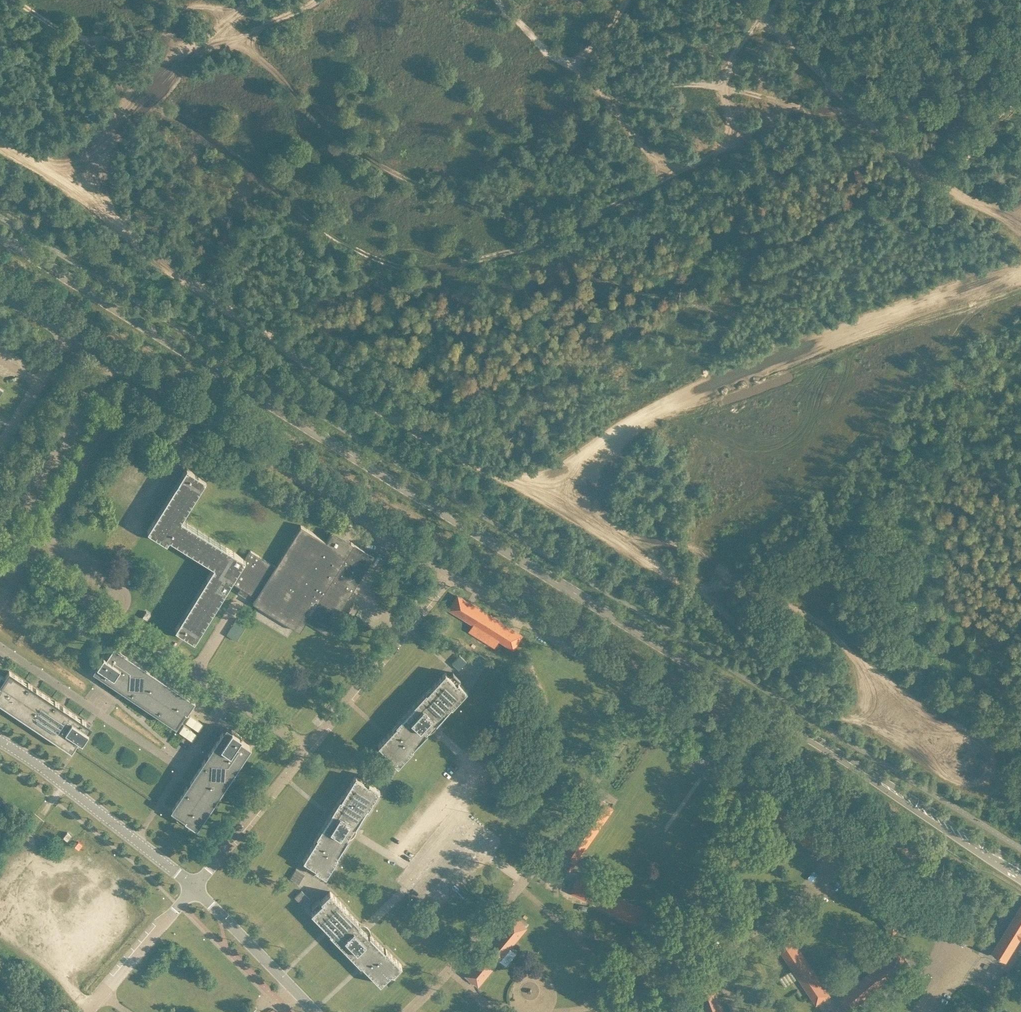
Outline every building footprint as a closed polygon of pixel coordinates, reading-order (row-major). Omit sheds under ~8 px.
[(231,581),(245,558),(181,519),(206,479),(187,467),(147,530),(167,542),(169,538),(214,566),(175,628),(194,640),(231,581)] [(250,550),(245,558),(231,581),(241,588),(238,592),(248,599),(251,594),(256,597),(253,602),(300,631),(306,621),(326,633),(349,597),(347,595),(349,591),(352,592),(374,556),(369,553),(365,561),(359,557),(363,550),(364,550),(333,530),(327,541),(301,525),(275,566),(250,550)] [(450,608),(513,647),(515,643),(521,635),(458,595),(452,604),(450,608)] [(344,609),(348,612),(354,603),(350,600),(344,609)] [(349,612),(354,615),(359,607),(354,604),(349,612)] [(227,634),(237,640),(247,624),(237,617),(227,634)] [(153,709),(157,712),(159,709),(163,712),(162,714),(176,724),(185,710),(187,712),(195,699),(114,645),(106,656),(103,654),(97,664),(98,664),(95,669),(99,672),(99,673),(103,676),(105,673),(109,676),(108,678),(126,690),(126,691),(130,694),(132,691),(136,694),(135,696),(153,708),(153,709)] [(474,662),(484,668),(489,660),(479,654),(474,662)] [(452,663),(459,670),(467,661),(460,655),(452,663)] [(22,682),(23,680),(9,671),(0,684),(0,702),(71,750),(79,738),(82,740),(88,730),(91,725),(86,722),(86,721),(82,719),(80,721),(76,718),(77,716),(59,704),(59,703),(55,701),(53,703),(49,700),(50,698),(32,686),(32,685),(28,682),(26,685),(22,682)] [(389,755),(388,756),(398,765),(413,748),(412,748),(427,731),(426,731),(435,721),(436,721),(436,722),(451,705),(451,706),(452,707),(467,690),(458,681),(457,682),(445,672),(430,688),(432,690),(429,693),(426,691),(396,724),(398,726),(395,730),(393,728),(378,745),(389,755)] [(186,722),(199,731),(204,724),(190,715),(186,722)] [(179,732),(193,741),(197,734),(184,725),(179,732)] [(184,820),(185,820),(197,828),(251,746),(240,739),(242,736),(232,729),(231,730),(227,727),(223,732),(223,731),(220,736),(223,737),(220,742),(218,740),(205,759),(205,758),(202,763),(205,764),(202,769),(200,767),(187,786),(187,785),(184,789),(187,791),(184,796),(182,794),(172,808),(186,818),(184,820)] [(367,808),(368,808),(380,789),(369,782),(368,783),(355,776),(343,795),(345,796),(343,800),(340,798),(316,836),(319,838),(317,842),(315,840),(303,860),(316,868),(315,869),(326,876),(338,856),(337,856),(348,837),(354,826),(355,826),(367,807),(367,808)] [(558,860),(570,869),(612,808),(600,799),(558,860)] [(83,853),(90,844),(81,836),(73,846),(83,853)] [(290,878),(299,883),(305,873),(296,868),(290,878)] [(572,891),(639,923),(646,910),(579,878),(572,891)] [(295,897),(303,905),(310,898),(302,890),(295,897)] [(346,908),(330,891),(321,900),(322,901),(311,912),(327,929),(329,927),(332,930),(329,933),(360,965),(363,962),(366,965),(364,967),(380,983),(391,972),(392,974),(402,965),(386,948),(385,949),(370,934),(369,934),(369,935),(359,925),(360,924),(360,925),(360,924),(345,908),(346,908)] [(1006,958),(1020,934),(1020,905),(993,950),(1006,958)] [(467,975),(479,984),(526,927),(514,917),(467,975)] [(776,941),(817,1002),(829,994),(788,933),(776,941)] [(841,997),(850,1009),(907,961),(897,950),(841,997)] [(707,1011),(723,1011),(710,974),(696,979),(707,1011)]
